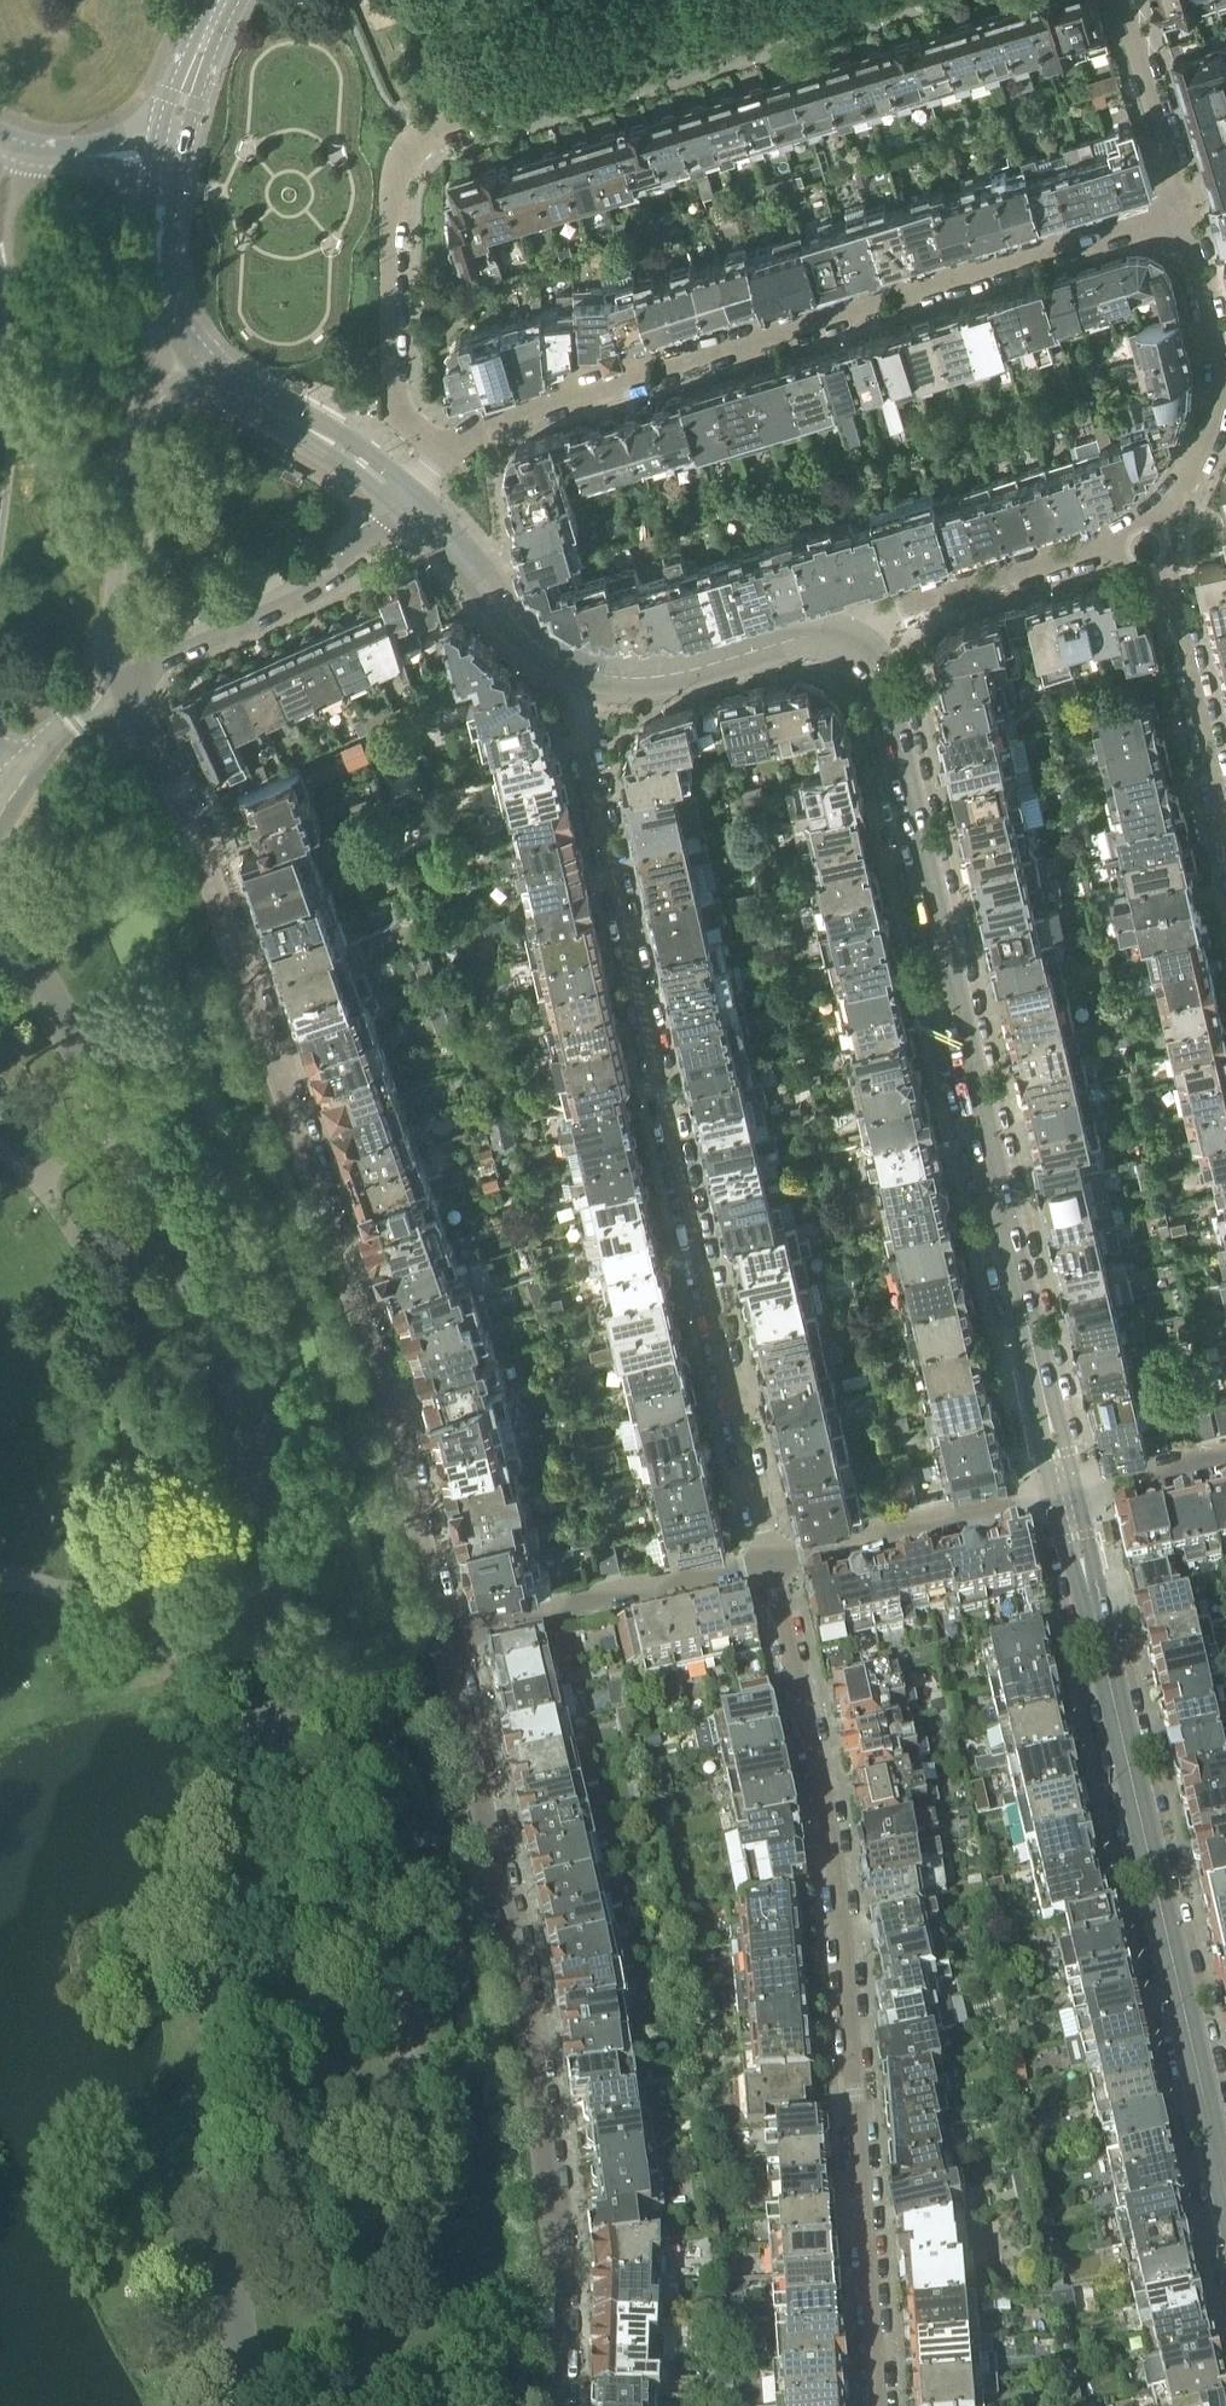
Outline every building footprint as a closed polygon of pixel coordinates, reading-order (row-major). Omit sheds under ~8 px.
[(1030,5),(1046,56),(1047,61),(1077,52),(1060,0),(1044,0),(1030,5)] [(1077,52),(1087,49),(1089,54),(1109,47),(1095,0),(1060,0),(1077,52)] [(1187,0),(1155,0),(1163,27),(1182,22),(1181,17),(1191,13),(1187,0)] [(1191,13),(1202,10),(1200,5),(1215,0),(1187,0),(1191,13)] [(1219,10),(1225,8),(1225,0),(1216,0),(1219,10)] [(1000,14),(1016,65),(1017,70),(1030,66),(1028,61),(1046,56),(1030,5),(1000,14)] [(970,23),(987,74),(988,79),(1002,75),(1000,70),(1016,65),(1000,14),(970,23)] [(970,23),(940,32),(957,83),(958,88),(970,85),(969,79),(987,74),(970,23)] [(1213,46),(1225,42),(1225,31),(1210,36),(1213,46)] [(914,40),(911,41),(927,92),(929,97),(941,93),(940,88),(957,83),(940,32),(922,38),(922,36),(920,34),(915,35),(914,39),(914,40)] [(911,41),(883,50),(898,100),(900,105),(912,102),(910,97),(927,92),(911,41)] [(1170,44),(1174,58),(1184,55),(1179,41),(1170,44)] [(1182,86),(1225,73),(1225,42),(1213,46),(1184,55),(1174,58),(1173,58),(1182,86)] [(853,59),(869,110),(870,114),(882,111),(881,106),(898,100),(883,50),(853,59)] [(824,68),(839,119),(841,124),(853,120),(851,115),(869,110),(853,59),(824,68)] [(824,68),(794,77),(810,128),(812,133),(823,129),(822,124),(839,119),(824,68)] [(1104,92),(1120,87),(1121,87),(1117,73),(1116,74),(1088,82),(1092,96),(1093,96),(1104,92)] [(1190,113),(1225,103),(1225,73),(1182,86),(1190,113)] [(794,77),(766,86),(780,137),(782,142),(794,138),(792,133),(810,128),(794,77)] [(766,86),(736,95),(751,146),(753,151),(764,147),(763,142),(780,137),(766,86)] [(1058,95),(1061,106),(1069,104),(1065,93),(1058,95)] [(707,104),(722,155),(724,160),(736,156),(734,151),(751,146),(736,95),(707,104)] [(1198,142),(1225,133),(1225,103),(1190,113),(1198,142)] [(677,113),(692,164),(694,169),(706,166),(704,160),(722,155),(707,104),(677,113)] [(677,113),(648,122),(662,173),(664,178),(676,175),(674,170),(692,164),(677,113)] [(968,119),(972,132),(983,129),(980,116),(968,119)] [(620,131),(618,131),(635,187),(646,184),(644,178),(662,173),(648,122),(628,128),(628,127),(625,124),(620,126),(620,129),(620,131)] [(940,131),(944,143),(952,140),(955,139),(951,127),(940,131)] [(1133,127),(1104,134),(1124,198),(1152,190),(1152,189),(1151,189),(1133,127)] [(618,131),(590,140),(609,198),(617,196),(619,201),(638,195),(635,187),(618,131)] [(1207,170),(1225,164),(1225,133),(1198,142),(1207,170)] [(1104,134),(1077,142),(1097,207),(1124,198),(1104,134)] [(918,136),(911,139),(913,147),(921,144),(918,136)] [(590,140),(561,149),(579,208),(588,205),(589,210),(610,204),(609,198),(590,140)] [(1065,151),(1051,155),(1070,215),(1097,207),(1077,142),(1063,146),(1065,151)] [(882,149),(885,161),(894,158),(890,147),(882,149)] [(561,149),(531,158),(550,217),(558,214),(560,219),(580,213),(579,208),(561,149)] [(839,158),(843,174),(855,170),(852,160),(850,155),(839,158)] [(1023,166),(1025,172),(1041,224),(1070,215),(1051,155),(1037,159),(1035,155),(1021,159),(1023,166)] [(855,170),(855,171),(866,168),(863,157),(852,160),(855,170)] [(502,167),(501,167),(520,226),(529,223),(531,228),(551,222),(550,217),(531,158),(510,164),(510,163),(507,161),(502,162),(501,165),(502,167)] [(1215,198),(1225,194),(1225,164),(1207,170),(1215,198)] [(1023,166),(993,174),(1012,233),(1041,224),(1025,172),(1023,166)] [(501,167),(471,176),(490,235),(499,232),(501,237),(521,231),(520,226),(501,167)] [(866,168),(855,171),(859,185),(870,182),(866,168)] [(707,173),(696,176),(703,198),(713,195),(707,173)] [(962,184),(964,191),(980,243),(1012,233),(993,174),(962,184)] [(502,277),(490,235),(471,176),(451,182),(457,201),(451,203),(454,213),(448,215),(457,242),(453,243),(449,249),(454,264),(460,267),(480,260),(484,273),(487,282),(502,277)] [(797,187),(804,186),(801,176),(794,177),(797,187)] [(789,191),(793,204),(806,201),(802,188),(789,191)] [(931,193),(933,197),(950,252),(980,243),(964,191),(946,196),(944,189),(931,193)] [(897,196),(900,207),(917,261),(929,257),(948,251),(948,252),(950,252),(933,197),(908,205),(904,193),(897,196)] [(1212,207),(1216,223),(1225,220),(1225,194),(1215,198),(1211,200),(1212,207)] [(849,223),(835,227),(851,281),(864,277),(885,270),(868,217),(864,204),(845,210),(849,223)] [(900,207),(868,217),(885,270),(902,265),(902,266),(917,261),(900,207)] [(678,215),(680,224),(693,220),(691,211),(678,215)] [(645,218),(649,231),(658,228),(654,215),(645,218)] [(822,231),(802,237),(819,291),(851,281),(835,227),(832,218),(819,222),(822,231)] [(615,221),(619,234),(626,232),(622,219),(615,221)] [(1225,247),(1225,220),(1216,223),(1222,248),(1223,248),(1225,247)] [(801,232),(770,242),(772,249),(774,248),(790,300),(790,301),(801,298),(801,297),(819,291),(802,237),(801,232)] [(587,239),(590,249),(606,245),(603,234),(587,239)] [(770,242),(746,250),(748,256),(746,257),(760,300),(763,309),(773,306),(773,305),(790,300),(774,248),(772,249),(770,242)] [(558,250),(562,262),(574,258),(569,245),(558,250)] [(729,258),(718,262),(732,309),(742,307),(742,306),(760,300),(746,257),(748,256),(746,250),(745,247),(727,253),(729,258)] [(1133,299),(1157,291),(1148,259),(1149,259),(1150,255),(1138,253),(1137,257),(1127,258),(1121,260),(1133,299)] [(1162,308),(1166,320),(1179,316),(1170,281),(1162,266),(1149,259),(1148,259),(1157,291),(1162,308)] [(664,260),(657,263),(660,272),(667,269),(664,260)] [(1121,260),(1096,268),(1108,306),(1133,299),(1121,260)] [(718,262),(692,270),(707,316),(724,311),(725,312),(732,309),(718,262)] [(663,272),(665,278),(680,325),(687,323),(686,323),(707,316),(692,270),(690,264),(663,272)] [(1096,268),(1072,275),(1087,323),(1110,316),(1108,306),(1096,268)] [(633,280),(649,334),(669,328),(669,329),(680,325),(665,278),(654,281),(652,274),(633,280)] [(604,350),(606,357),(623,352),(621,346),(632,343),(632,344),(638,348),(647,345),(649,338),(649,337),(650,337),(649,334),(633,280),(616,285),(613,275),(602,278),(604,288),(605,288),(616,326),(605,329),(604,350)] [(1052,280),(1043,283),(1059,335),(1060,335),(1059,334),(1088,326),(1087,323),(1072,275),(1052,281),(1052,280)] [(1026,288),(1017,291),(1038,361),(1053,356),(1049,344),(1060,340),(1059,335),(1043,283),(1042,283),(1042,284),(1026,289),(1026,288)] [(574,289),(574,292),(578,351),(579,351),(579,352),(584,358),(593,357),(598,351),(604,350),(605,329),(616,326),(605,288),(604,288),(592,289),(574,289)] [(1038,361),(1017,291),(1005,295),(1005,296),(991,300),(1006,349),(1007,351),(1009,359),(1021,356),(1024,365),(1038,361)] [(542,313),(547,375),(568,369),(567,359),(578,355),(578,351),(574,292),(557,293),(558,310),(542,311),(542,313)] [(962,309),(980,367),(982,374),(1011,365),(1009,359),(1007,351),(1006,349),(991,300),(970,307),(970,306),(962,309)] [(950,313),(932,318),(948,369),(965,364),(967,371),(980,367),(962,309),(950,312),(950,313)] [(542,313),(501,326),(517,385),(519,384),(518,384),(547,375),(542,313)] [(1128,331),(1135,359),(1186,345),(1179,316),(1166,320),(1128,331)] [(904,327),(920,382),(921,385),(935,381),(934,380),(950,375),(948,369),(932,318),(913,324),(912,324),(904,327)] [(501,326),(472,336),(487,388),(489,394),(517,385),(501,326)] [(886,332),(876,335),(903,426),(917,422),(908,391),(904,386),(920,382),(904,327),(903,327),(903,328),(886,333),(886,332)] [(864,340),(847,345),(865,399),(882,393),(882,400),(900,460),(912,457),(903,426),(876,335),(864,339),(864,340)] [(487,388),(472,336),(461,339),(459,340),(458,341),(456,342),(454,344),(453,346),(453,348),(452,350),(453,353),(453,355),(453,356),(449,363),(453,383),(449,388),(451,396),(455,398),(487,388)] [(831,349),(820,353),(837,406),(847,443),(861,439),(852,409),(848,404),(865,399),(847,345),(832,350),(831,349)] [(1186,345),(1135,359),(1143,388),(1154,385),(1192,374),(1192,373),(1186,345)] [(820,353),(785,363),(802,417),(817,412),(820,419),(837,413),(835,406),(837,406),(820,353)] [(785,363),(752,373),(769,427),(783,422),(785,430),(803,424),(801,417),(802,417),(785,363)] [(752,373),(719,383),(735,437),(739,450),(756,445),(752,432),(769,427),(752,373)] [(1144,408),(1146,416),(1160,455),(1168,453),(1167,452),(1176,438),(1175,432),(1179,430),(1184,419),(1191,398),(1192,374),(1154,385),(1159,403),(1144,408)] [(719,383),(683,394),(699,448),(735,437),(719,383)] [(665,405),(655,408),(671,462),(682,458),(684,463),(702,458),(700,453),(699,448),(683,394),(668,399),(665,405)] [(1121,424),(1125,437),(1140,480),(1150,477),(1148,471),(1158,468),(1158,467),(1162,462),(1160,455),(1146,416),(1134,420),(1128,401),(1115,405),(1121,424)] [(638,413),(628,416),(645,470),(671,462),(655,408),(652,409),(648,405),(639,407),(638,413)] [(601,425),(600,425),(617,479),(645,470),(628,416),(617,420),(611,416),(603,419),(601,425)] [(1097,436),(1100,444),(1118,499),(1127,497),(1126,491),(1138,488),(1138,487),(1140,482),(1140,480),(1125,437),(1112,441),(1106,420),(1093,424),(1097,436)] [(583,425),(571,429),(577,450),(589,487),(617,479),(600,425),(589,428),(588,427),(586,426),(584,425),(583,425)] [(505,472),(509,485),(554,471),(561,469),(555,450),(568,446),(570,452),(577,450),(571,429),(570,429),(551,435),(532,441),(523,444),(522,445),(516,448),(514,450),(510,454),(511,455),(510,456),(508,457),(507,464),(505,472)] [(1070,445),(1073,457),(1091,515),(1102,511),(1101,508),(1119,503),(1118,499),(1100,444),(1097,436),(1070,445)] [(923,442),(927,452),(941,449),(938,438),(923,442)] [(773,445),(778,459),(788,456),(783,442),(773,445)] [(729,455),(734,469),(743,466),(738,452),(729,455)] [(1073,457),(1045,465),(1063,523),(1091,515),(1073,457)] [(814,462),(819,480),(830,476),(824,459),(814,462)] [(1045,465),(1016,474),(1034,532),(1063,523),(1045,465)] [(513,515),(513,516),(562,501),(569,499),(569,498),(570,498),(564,479),(557,481),(554,471),(509,485),(509,486),(508,486),(511,495),(509,502),(508,502),(512,516),(513,515)] [(1016,474),(989,483),(1006,541),(1034,532),(1016,474)] [(771,486),(775,497),(788,493),(784,481),(771,486)] [(989,483),(960,491),(978,549),(1006,541),(989,483)] [(780,497),(792,537),(812,600),(853,587),(833,527),(831,520),(811,526),(803,500),(821,495),(818,486),(801,491),(780,497)] [(960,491),(933,499),(951,557),(978,549),(960,491)] [(900,497),(901,501),(904,511),(921,566),(951,557),(933,499),(932,492),(914,497),(913,493),(900,497)] [(517,546),(574,529),(579,527),(573,509),(572,510),(572,508),(565,510),(562,501),(513,516),(516,526),(513,532),(517,546)] [(871,509),(873,519),(891,576),(921,566),(904,511),(901,501),(871,509)] [(852,521),(833,527),(853,587),(891,576),(873,519),(853,526),(852,521)] [(632,527),(637,541),(654,535),(649,521),(632,527)] [(517,561),(522,576),(560,564),(583,558),(578,539),(577,540),(574,529),(517,546),(520,556),(517,561)] [(761,546),(781,609),(812,600),(792,537),(761,546)] [(730,555),(730,557),(750,618),(781,609),(761,546),(743,552),(743,551),(730,555)] [(664,561),(668,574),(686,633),(687,637),(689,637),(690,637),(700,634),(700,633),(719,628),(699,566),(686,570),(681,555),(664,561)] [(699,565),(699,566),(719,628),(720,627),(721,628),(731,625),(731,624),(750,618),(730,557),(712,562),(712,561),(699,565)] [(1202,592),(1225,587),(1225,561),(1197,568),(1202,592)] [(576,630),(590,626),(577,582),(574,571),(563,575),(560,564),(522,576),(522,578),(523,578),(529,588),(529,589),(529,590),(530,590),(540,593),(544,607),(550,606),(554,616),(553,617),(555,618),(555,617),(574,629),(574,630),(575,631),(576,630)] [(400,576),(419,633),(436,625),(440,617),(436,601),(429,604),(423,585),(431,582),(429,572),(428,573),(427,567),(418,571),(417,568),(400,576)] [(608,582),(624,634),(625,637),(634,634),(642,639),(642,640),(643,639),(656,635),(640,583),(635,567),(630,568),(627,567),(622,569),(620,572),(606,575),(608,582)] [(610,638),(624,634),(608,582),(606,575),(606,573),(577,582),(590,626),(593,636),(603,633),(608,637),(608,638),(609,639),(610,638)] [(668,574),(640,583),(656,635),(666,632),(672,637),(673,638),(674,637),(674,636),(686,633),(668,574)] [(423,644),(419,633),(400,576),(378,586),(385,606),(402,653),(423,644)] [(1098,587),(1084,592),(1097,650),(1097,651),(1110,648),(1114,661),(1128,658),(1116,601),(1113,590),(1103,592),(1103,591),(1098,588),(1098,587)] [(1209,621),(1225,617),(1225,587),(1202,592),(1202,593),(1203,593),(1209,621)] [(1083,588),(1057,596),(1070,658),(1097,650),(1084,592),(1083,588)] [(1057,596),(1027,605),(1035,637),(1045,680),(1073,671),(1070,658),(1057,596)] [(1130,598),(1116,601),(1128,658),(1130,670),(1159,663),(1152,629),(1145,616),(1146,615),(1145,615),(1136,604),(1136,603),(1135,603),(1130,599),(1130,598)] [(936,647),(939,662),(1002,648),(1015,645),(1014,642),(1035,637),(1027,605),(965,624),(958,631),(949,633),(946,635),(947,635),(938,644),(936,646),(936,647)] [(409,675),(402,653),(385,606),(371,612),(368,611),(361,610),(357,614),(356,619),(353,620),(378,674),(394,667),(399,679),(409,675)] [(1216,651),(1225,649),(1225,617),(1209,621),(1216,651)] [(475,683),(476,690),(513,681),(509,666),(510,666),(508,665),(508,666),(498,663),(495,653),(494,652),(472,631),(472,630),(471,629),(471,630),(467,631),(465,625),(464,624),(458,620),(457,619),(457,620),(443,623),(457,681),(459,687),(475,683)] [(383,686),(378,674),(353,620),(342,625),(338,623),(333,622),(330,627),(329,631),(325,633),(348,682),(364,675),(371,691),(383,686)] [(355,699),(348,682),(325,633),(315,638),(311,635),(304,634),(301,640),(299,645),(297,646),(324,703),(339,696),(343,704),(355,699)] [(329,717),(324,703),(297,646),(285,651),(282,649),(276,647),(272,653),(271,657),(269,658),(294,713),(310,706),(317,722),(329,717)] [(937,677),(941,694),(1009,678),(1009,677),(1008,677),(1002,648),(939,662),(942,672),(937,677)] [(1216,651),(1222,678),(1225,677),(1225,649),(1216,651)] [(299,724),(294,713),(269,658),(258,663),(254,661),(247,660),(244,665),(244,670),(240,671),(265,725),(281,718),(288,734),(300,729),(298,724),(299,724)] [(270,737),(265,725),(240,671),(228,676),(225,674),(219,673),(215,679),(214,683),(212,684),(234,733),(251,725),(259,743),(270,737)] [(938,708),(941,723),(1006,708),(1015,706),(1009,678),(941,694),(943,702),(938,708)] [(484,721),(488,720),(534,707),(531,694),(530,693),(524,689),(521,679),(513,681),(476,690),(479,701),(472,703),(477,723),(484,721)] [(766,693),(775,740),(779,756),(807,750),(806,743),(819,740),(818,733),(806,683),(800,681),(800,680),(798,681),(798,682),(793,686),(792,686),(792,687),(766,693)] [(457,681),(434,688),(436,696),(439,707),(462,698),(459,687),(457,681)] [(808,683),(806,683),(818,733),(819,740),(823,755),(825,766),(854,759),(851,746),(847,730),(845,718),(844,718),(834,700),(826,692),(808,684),(808,683)] [(1121,691),(1123,699),(1145,694),(1142,683),(1125,687),(1126,690),(1121,691)] [(248,762),(234,733),(212,684),(174,701),(185,727),(194,723),(208,757),(206,759),(217,784),(237,775),(243,788),(256,782),(251,771),(247,763),(248,762)] [(722,698),(730,737),(735,763),(765,756),(762,743),(775,740),(766,693),(764,686),(748,690),(749,692),(722,698)] [(420,714),(439,707),(436,696),(417,702),(420,714)] [(632,743),(635,758),(694,745),(689,724),(696,723),(701,744),(730,737),(722,698),(694,706),(659,717),(656,718),(655,718),(654,718),(654,719),(649,721),(645,724),(643,724),(644,725),(646,732),(640,734),(639,733),(638,735),(633,742),(633,741),(632,742),(632,743)] [(1091,712),(1098,741),(1155,728),(1153,720),(1154,719),(1158,715),(1159,715),(1155,698),(1091,712)] [(416,700),(394,709),(397,718),(400,724),(420,714),(417,702),(416,700)] [(392,704),(363,717),(370,731),(391,721),(397,718),(394,709),(392,704)] [(483,751),(500,747),(548,737),(544,723),(545,723),(544,721),(539,717),(537,707),(534,707),(488,720),(490,728),(479,731),(483,751)] [(441,722),(438,708),(418,717),(401,725),(407,738),(441,722)] [(939,738),(942,752),(1012,736),(1006,708),(941,723),(943,733),(939,738)] [(370,731),(363,717),(354,721),(360,736),(370,731)] [(1105,769),(1105,771),(1169,756),(1165,739),(1164,740),(1159,737),(1157,737),(1155,728),(1098,741),(1101,755),(1104,769),(1105,769)] [(383,732),(370,738),(377,754),(390,748),(383,732)] [(321,739),(326,750),(341,744),(336,733),(321,739)] [(949,764),(953,780),(1015,766),(1023,764),(1030,763),(1024,734),(1012,736),(942,752),(944,765),(949,764)] [(494,758),(499,778),(558,765),(555,752),(556,752),(555,751),(550,746),(548,737),(500,747),(502,756),(494,758)] [(341,749),(342,751),(349,769),(369,761),(361,741),(341,749)] [(631,779),(633,790),(687,779),(701,775),(698,764),(683,768),(679,750),(695,746),(694,745),(635,758),(627,760),(627,762),(626,762),(626,763),(624,767),(623,767),(623,769),(624,769),(626,775),(625,775),(625,776),(626,776),(631,779)] [(1059,748),(1061,758),(1076,755),(1074,745),(1059,748)] [(813,757),(816,774),(826,771),(825,766),(823,755),(813,757)] [(1107,784),(1111,799),(1168,785),(1166,776),(1167,776),(1171,772),(1172,771),(1169,756),(1105,771),(1107,784)] [(251,771),(256,782),(284,769),(280,758),(251,771)] [(858,783),(854,759),(825,766),(826,771),(816,774),(792,780),(799,818),(856,805),(864,804),(859,782),(858,783)] [(955,810),(960,809),(1022,795),(1039,791),(1039,789),(1036,790),(1030,763),(1023,764),(1015,766),(953,780),(955,790),(951,791),(955,810)] [(501,787),(505,808),(565,795),(558,765),(499,778),(500,783),(507,781),(508,785),(501,787)] [(250,874),(253,883),(315,862),(306,835),(315,831),(322,829),(309,791),(302,793),(295,771),(240,795),(241,797),(247,814),(253,812),(255,820),(250,822),(256,841),(262,839),(265,848),(254,851),(243,855),(243,856),(241,860),(245,872),(250,874)] [(624,792),(630,818),(640,816),(640,814),(660,809),(661,815),(681,811),(680,808),(699,804),(696,791),(690,792),(687,779),(633,790),(624,792)] [(1123,810),(1126,823),(1181,812),(1177,796),(1172,794),(1170,794),(1168,785),(1111,799),(1114,812),(1123,810)] [(747,803),(764,799),(762,787),(744,791),(747,803)] [(1022,795),(960,809),(962,819),(958,823),(961,835),(962,835),(965,837),(1028,822),(1045,818),(1039,791),(1022,795)] [(514,821),(518,837),(572,825),(565,795),(505,808),(491,812),(494,825),(514,821)] [(377,804),(383,819),(391,816),(385,801),(377,804)] [(636,846),(636,847),(699,832),(699,831),(704,830),(699,804),(680,808),(681,811),(661,815),(660,809),(640,814),(640,816),(630,818),(632,827),(636,843),(636,846)] [(1072,806),(1078,836),(1090,833),(1083,804),(1072,806)] [(858,814),(856,805),(799,818),(792,820),(799,848),(863,833),(866,828),(864,817),(858,814)] [(1105,857),(1106,859),(1181,842),(1179,833),(1188,831),(1184,811),(1181,812),(1126,823),(1117,825),(1118,826),(1105,829),(1111,856),(1105,857)] [(968,863),(971,865),(1034,851),(1031,837),(1032,837),(1029,823),(1028,823),(1028,822),(965,837),(967,837),(969,847),(965,852),(967,863),(968,863)] [(500,872),(517,868),(579,854),(572,825),(518,837),(521,853),(497,860),(500,872)] [(640,862),(642,873),(653,871),(652,868),(672,864),(674,869),(693,865),(692,862),(712,858),(712,855),(710,855),(707,844),(702,845),(699,832),(636,847),(640,862)] [(865,842),(863,833),(799,848),(802,861),(803,861),(806,876),(805,876),(869,861),(872,856),(870,845),(865,842)] [(1130,883),(1188,870),(1197,868),(1197,866),(1196,866),(1192,849),(1183,851),(1181,842),(1106,859),(1108,870),(1127,866),(1130,883)] [(975,892),(977,893),(1042,878),(1058,875),(1054,858),(1047,859),(1044,848),(1034,851),(971,865),(973,866),(976,875),(972,880),(971,880),(974,892),(975,892)] [(517,868),(523,897),(585,883),(579,854),(517,868)] [(648,896),(648,899),(711,884),(711,883),(718,882),(714,867),(712,858),(692,862),(693,865),(674,869),(672,864),(652,868),(653,871),(642,873),(644,880),(648,896)] [(871,871),(869,861),(805,876),(809,889),(810,889),(813,903),(812,903),(812,904),(880,888),(876,873),(871,871)] [(263,911),(330,887),(347,881),(342,866),(324,873),(327,880),(322,882),(315,862),(253,883),(257,892),(256,892),(256,893),(254,897),(253,897),(257,909),(258,909),(262,910),(263,911)] [(1114,899),(1118,914),(1194,897),(1191,885),(1193,883),(1191,874),(1188,873),(1188,870),(1130,883),(1133,895),(1114,899)] [(981,919),(987,922),(1047,908),(1044,893),(1045,893),(1042,878),(977,893),(980,894),(982,903),(978,908),(980,919),(981,919)] [(523,897),(530,927),(592,913),(585,883),(523,897)] [(648,899),(654,925),(665,923),(665,920),(685,916),(686,922),(706,917),(705,914),(723,910),(720,897),(714,898),(711,884),(648,899)] [(268,929),(271,937),(339,915),(330,887),(263,911),(264,914),(260,915),(264,927),(268,925),(269,928),(268,929)] [(883,903),(880,888),(812,904),(813,904),(816,918),(815,919),(818,931),(882,917),(880,908),(883,903)] [(1143,939),(1148,938),(1200,925),(1199,922),(1201,920),(1199,912),(1197,910),(1194,897),(1118,914),(1122,930),(1140,926),(1143,939)] [(988,948),(993,950),(1055,936),(1049,907),(1047,908),(987,922),(989,932),(985,936),(984,936),(987,948),(988,948)] [(414,919),(410,910),(397,917),(390,923),(391,927),(414,919)] [(654,925),(660,952),(721,938),(723,937),(720,923),(725,922),(723,910),(705,914),(706,917),(686,922),(685,916),(665,920),(665,923),(654,925)] [(526,928),(532,959),(599,943),(592,913),(530,927),(526,928)] [(281,964),(281,965),(348,942),(339,915),(271,937),(275,947),(276,949),(272,951),(276,963),(280,961),(281,964)] [(483,923),(486,936),(495,934),(510,931),(507,917),(483,923)] [(882,917),(818,931),(825,961),(828,960),(889,946),(888,946),(886,936),(889,931),(887,920),(882,917)] [(1148,938),(1155,966),(1207,955),(1205,946),(1207,945),(1206,944),(1209,940),(1210,940),(1206,925),(1208,924),(1207,923),(1200,925),(1148,938)] [(785,934),(786,940),(811,933),(810,928),(785,934)] [(486,936),(480,936),(483,959),(498,957),(495,934),(486,936)] [(991,965),(995,981),(1061,966),(1055,936),(993,950),(996,960),(992,964),(991,965)] [(288,983),(291,992),(353,972),(353,971),(367,966),(359,938),(348,942),(281,965),(279,969),(278,969),(282,981),(283,981),(288,983)] [(660,952),(666,979),(727,965),(721,938),(660,952)] [(532,959),(539,989),(606,973),(599,943),(532,959)] [(894,949),(889,946),(828,960),(834,987),(895,974),(893,964),(896,959),(894,949)] [(1155,966),(1161,994),(1213,982),(1207,955),(1155,966)] [(666,979),(672,1004),(688,1000),(688,998),(705,994),(706,999),(727,994),(727,991),(733,990),(744,987),(738,962),(727,965),(666,979)] [(1005,999),(1007,1009),(1068,995),(1062,966),(1061,966),(995,981),(998,995),(999,995),(1004,998),(1004,999),(1005,999)] [(453,975),(458,991),(469,988),(464,971),(453,975)] [(300,1020),(303,1019),(362,999),(353,972),(291,992),(294,1001),(291,1006),(295,1018),(295,1017),(300,1019),(300,1020)] [(554,1011),(556,1016),(612,1004),(606,973),(539,989),(545,1013),(554,1011)] [(899,993),(895,974),(834,987),(841,1016),(901,1003),(899,993)] [(1161,994),(1168,1023),(1220,1011),(1213,982),(1161,994)] [(672,1004),(678,1030),(739,1016),(733,990),(727,991),(727,994),(706,999),(705,994),(688,998),(688,1000),(672,1004)] [(1013,1038),(1013,1039),(1075,1025),(1068,995),(1007,1009),(1006,1009),(1006,1010),(1003,1015),(1002,1015),(1005,1025),(1010,1028),(1011,1029),(1012,1029),(1014,1037),(1013,1038)] [(306,1047),(313,1049),(376,1028),(366,997),(362,999),(303,1019),(307,1031),(303,1038),(302,1038),(305,1047),(306,1047)] [(442,1002),(430,1006),(437,1030),(450,1026),(442,1002)] [(903,1011),(901,1003),(841,1016),(844,1029),(839,1030),(843,1046),(844,1046),(909,1031),(909,1030),(912,1024),(913,1024),(911,1015),(910,1015),(905,1012),(905,1011),(903,1011)] [(546,1019),(553,1048),(619,1032),(612,1004),(556,1016),(546,1019)] [(1102,1010),(1104,1017),(1119,1014),(1117,1006),(1102,1010)] [(1174,1053),(1225,1041),(1225,1026),(1223,1024),(1220,1011),(1168,1023),(1174,1053)] [(678,1030),(684,1054),(701,1050),(700,1048),(718,1044),(719,1048),(739,1044),(739,1043),(745,1041),(739,1016),(678,1030)] [(795,1020),(796,1026),(810,1023),(809,1017),(795,1020)] [(1019,1057),(1021,1067),(1081,1054),(1075,1025),(1013,1039),(1009,1044),(1012,1054),(1013,1054),(1017,1057),(1017,1058),(1019,1057)] [(324,1079),(325,1081),(387,1060),(376,1028),(313,1049),(318,1062),(313,1069),(316,1077),(324,1079)] [(911,1030),(909,1031),(844,1046),(851,1077),(913,1062),(911,1052),(914,1046),(915,1046),(911,1030)] [(553,1048),(560,1079),(626,1064),(619,1032),(553,1048)] [(1109,1039),(1111,1047),(1127,1043),(1126,1035),(1109,1039)] [(684,1054),(690,1080),(739,1069),(751,1067),(745,1041),(739,1043),(739,1044),(719,1048),(718,1044),(700,1048),(701,1050),(684,1054)] [(1181,1082),(1225,1071),(1225,1041),(1174,1053),(1181,1082)] [(1021,1094),(1024,1097),(1087,1083),(1081,1054),(1021,1067),(1023,1079),(1022,1079),(1019,1084),(1018,1084),(1020,1094),(1021,1094)] [(334,1110),(335,1113),(397,1091),(387,1060),(325,1081),(329,1093),(324,1099),(323,1099),(326,1108),(327,1108),(334,1110)] [(919,1066),(913,1062),(851,1077),(858,1108),(920,1093),(917,1082),(918,1082),(918,1081),(920,1076),(921,1076),(919,1066)] [(560,1079),(567,1109),(624,1096),(622,1087),(626,1086),(627,1081),(630,1080),(626,1064),(560,1079)] [(690,1080),(696,1107),(706,1105),(706,1102),(726,1098),(727,1104),(747,1099),(746,1097),(765,1092),(762,1078),(757,1079),(754,1066),(751,1067),(739,1069),(690,1080)] [(797,1085),(810,1082),(807,1070),(794,1073),(797,1085)] [(1187,1111),(1225,1102),(1225,1071),(1181,1082),(1187,1111)] [(812,1084),(821,1082),(819,1074),(810,1076),(812,1084)] [(1028,1124),(1031,1126),(1094,1112),(1087,1083),(1024,1097),(1026,1098),(1028,1098),(1030,1107),(1029,1107),(1026,1113),(1025,1114),(1027,1124),(1028,1123),(1028,1124)] [(345,1140),(345,1142),(408,1121),(406,1116),(402,1106),(397,1091),(335,1113),(339,1122),(334,1129),(337,1138),(345,1140)] [(696,1107),(702,1134),(766,1120),(762,1105),(768,1104),(765,1092),(746,1097),(747,1099),(727,1104),(726,1098),(706,1102),(706,1105),(696,1107)] [(925,1092),(920,1093),(858,1108),(865,1138),(932,1123),(925,1092)] [(558,1127),(561,1139),(580,1134),(579,1132),(599,1128),(599,1132),(617,1128),(617,1125),(630,1122),(628,1114),(627,1114),(624,1096),(567,1109),(568,1110),(559,1111),(563,1126),(558,1127)] [(1193,1139),(1225,1132),(1225,1102),(1187,1111),(1193,1139)] [(487,1116),(495,1144),(515,1139),(507,1111),(487,1116)] [(1035,1157),(1099,1143),(1102,1142),(1095,1112),(1094,1112),(1031,1126),(1033,1128),(1034,1128),(1036,1136),(1035,1136),(1035,1137),(1032,1142),(1031,1142),(1035,1157)] [(702,1134),(708,1160),(719,1158),(718,1155),(738,1151),(740,1157),(759,1152),(758,1149),(777,1145),(774,1131),(769,1132),(766,1120),(702,1134)] [(355,1170),(356,1173),(419,1151),(408,1121),(345,1142),(349,1152),(344,1159),(347,1168),(355,1170)] [(568,1151),(572,1165),(636,1150),(631,1131),(632,1131),(630,1122),(617,1125),(617,1128),(599,1132),(599,1128),(579,1132),(580,1134),(561,1139),(564,1152),(568,1151)] [(937,1143),(932,1123),(865,1138),(872,1169),(934,1154),(932,1145),(937,1143)] [(1206,1168),(1225,1163),(1225,1132),(1193,1139),(1194,1140),(1199,1139),(1206,1168)] [(531,1137),(521,1140),(523,1147),(533,1145),(531,1137)] [(1035,1157),(1040,1183),(1104,1167),(1104,1164),(1105,1159),(1103,1149),(1100,1146),(1100,1145),(1099,1143),(1035,1157)] [(708,1160),(714,1187),(778,1172),(775,1158),(780,1156),(777,1145),(758,1149),(759,1152),(740,1157),(738,1151),(718,1155),(719,1158),(708,1160)] [(569,1181),(573,1193),(592,1189),(592,1186),(611,1182),(612,1187),(629,1183),(629,1180),(642,1177),(640,1167),(639,1167),(636,1150),(572,1165),(575,1179),(569,1181)] [(365,1200),(366,1201),(428,1179),(419,1151),(356,1173),(359,1182),(355,1188),(354,1188),(357,1197),(358,1197),(365,1200)] [(935,1153),(934,1154),(872,1169),(879,1200),(943,1186),(942,1184),(941,1184),(938,1174),(939,1174),(939,1173),(942,1168),(940,1157),(939,1157),(935,1153)] [(1219,1195),(1225,1193),(1225,1163),(1206,1168),(1198,1170),(1201,1181),(1215,1178),(1219,1195)] [(1104,1167),(1040,1183),(1046,1209),(1110,1195),(1106,1181),(1125,1177),(1122,1164),(1121,1164),(1104,1167)] [(714,1187),(719,1212),(789,1196),(786,1184),(781,1186),(778,1172),(714,1187)] [(816,1180),(818,1190),(833,1186),(831,1176),(816,1180)] [(580,1205),(583,1218),(648,1202),(644,1184),(642,1177),(629,1180),(629,1183),(612,1187),(611,1182),(592,1186),(592,1189),(573,1193),(576,1206),(580,1205)] [(364,1218),(369,1232),(440,1209),(439,1208),(439,1209),(428,1179),(366,1201),(369,1211),(365,1218),(364,1218)] [(946,1188),(943,1186),(879,1200),(883,1219),(874,1221),(877,1232),(886,1231),(950,1216),(949,1215),(948,1215),(945,1205),(946,1205),(946,1204),(949,1199),(947,1188),(946,1188)] [(1218,1211),(1212,1212),(1215,1225),(1220,1224),(1225,1222),(1225,1193),(1219,1195),(1214,1196),(1218,1211)] [(1110,1195),(1046,1209),(1052,1235),(1115,1221),(1125,1218),(1124,1212),(1123,1209),(1118,1206),(1113,1207),(1110,1195)] [(719,1212),(725,1239),(796,1223),(789,1196),(719,1212)] [(581,1233),(584,1246),(605,1241),(604,1239),(623,1235),(624,1239),(642,1235),(641,1232),(654,1229),(652,1220),(648,1202),(583,1218),(586,1231),(581,1233)] [(382,1249),(386,1260),(449,1238),(440,1209),(369,1232),(374,1247),(375,1247),(382,1249)] [(496,1222),(502,1220),(500,1213),(488,1218),(490,1224),(496,1222)] [(513,1217),(522,1247),(532,1244),(525,1213),(513,1217)] [(953,1219),(950,1216),(886,1231),(895,1269),(958,1254),(957,1254),(952,1236),(953,1236),(953,1235),(956,1230),(954,1219),(953,1219)] [(1052,1235),(1058,1261),(1103,1251),(1100,1238),(1119,1234),(1115,1221),(1052,1235)] [(1170,1234),(1167,1222),(1160,1224),(1162,1235),(1170,1234)] [(1221,1252),(1225,1251),(1225,1222),(1220,1224),(1215,1225),(1221,1252)] [(741,1266),(802,1252),(812,1250),(809,1236),(799,1238),(796,1223),(725,1239),(729,1255),(730,1254),(734,1258),(739,1257),(741,1266)] [(591,1272),(600,1269),(660,1256),(656,1237),(654,1229),(641,1232),(642,1235),(624,1239),(623,1235),(604,1239),(605,1241),(584,1246),(591,1272)] [(846,1242),(843,1229),(830,1232),(833,1245),(846,1242)] [(388,1284),(391,1291),(458,1267),(455,1257),(454,1252),(449,1238),(386,1260),(379,1262),(380,1264),(381,1267),(382,1270),(383,1273),(384,1272),(386,1277),(387,1281),(388,1284)] [(533,1247),(535,1255),(549,1251),(548,1243),(533,1247)] [(1125,1258),(1106,1262),(1103,1251),(1058,1261),(1064,1287),(1128,1272),(1136,1270),(1137,1270),(1135,1262),(1126,1264),(1125,1258)] [(746,1286),(748,1295),(809,1281),(802,1252),(741,1266),(739,1267),(740,1267),(737,1272),(736,1273),(739,1283),(744,1286),(746,1286)] [(962,1258),(958,1254),(895,1269),(903,1307),(966,1293),(961,1275),(962,1274),(965,1269),(965,1268),(963,1258),(962,1258)] [(600,1269),(607,1299),(667,1285),(668,1285),(671,1279),(672,1279),(669,1268),(664,1265),(662,1266),(660,1256),(600,1269)] [(845,1263),(848,1276),(853,1274),(850,1261),(845,1263)] [(402,1309),(406,1320),(476,1296),(465,1264),(458,1267),(391,1291),(391,1292),(389,1292),(394,1307),(395,1306),(402,1309)] [(1128,1272),(1064,1287),(1070,1311),(1115,1301),(1133,1297),(1128,1272)] [(539,1274),(525,1279),(535,1308),(549,1303),(539,1274)] [(755,1325),(816,1311),(830,1308),(828,1301),(831,1295),(825,1292),(822,1278),(809,1281),(748,1295),(746,1296),(743,1301),(745,1312),(746,1311),(751,1315),(752,1315),(755,1325)] [(607,1299),(613,1327),(673,1312),(669,1294),(667,1285),(607,1299)] [(413,1339),(416,1349),(486,1326),(494,1323),(483,1293),(476,1296),(406,1320),(406,1321),(402,1327),(401,1328),(404,1336),(405,1336),(413,1339)] [(966,1293),(903,1307),(912,1346),(976,1331),(975,1331),(974,1331),(970,1314),(971,1314),(971,1313),(974,1308),(972,1297),(971,1297),(967,1293),(966,1293)] [(563,1299),(550,1302),(553,1313),(566,1309),(563,1299)] [(1070,1311),(1075,1337),(1088,1334),(1089,1337),(1104,1334),(1102,1328),(1119,1324),(1120,1328),(1142,1323),(1157,1319),(1155,1312),(1140,1315),(1138,1308),(1118,1313),(1115,1301),(1070,1311)] [(760,1354),(760,1355),(823,1340),(816,1311),(755,1325),(753,1325),(753,1326),(750,1331),(752,1341),(753,1341),(758,1344),(758,1345),(759,1345),(761,1354),(760,1354)] [(604,1360),(619,1357),(680,1343),(680,1342),(676,1323),(675,1323),(673,1313),(673,1312),(613,1327),(612,1327),(616,1343),(589,1349),(593,1363),(604,1360)] [(1075,1337),(1081,1363),(1126,1352),(1124,1340),(1144,1335),(1142,1323),(1120,1328),(1119,1324),(1102,1328),(1104,1334),(1089,1337),(1088,1334),(1075,1337)] [(426,1378),(496,1355),(490,1340),(486,1326),(416,1349),(420,1360),(415,1367),(418,1376),(426,1378)] [(1180,1340),(1194,1338),(1193,1327),(1178,1329),(1180,1340)] [(980,1335),(976,1331),(912,1346),(921,1385),(985,1370),(984,1370),(983,1370),(979,1352),(980,1352),(980,1351),(982,1346),(983,1345),(981,1335),(980,1335)] [(766,1374),(768,1384),(829,1370),(823,1340),(760,1355),(757,1360),(759,1370),(760,1370),(764,1373),(764,1374),(766,1374)] [(619,1357),(626,1385),(687,1372),(687,1371),(691,1365),(692,1365),(689,1355),(683,1351),(682,1352),(680,1343),(619,1357)] [(852,1356),(854,1363),(873,1358),(871,1351),(852,1356)] [(1081,1363),(1087,1387),(1100,1384),(1101,1387),(1116,1384),(1114,1378),(1131,1374),(1132,1378),(1166,1369),(1164,1362),(1151,1365),(1150,1358),(1129,1363),(1126,1352),(1081,1363)] [(428,1412),(503,1386),(506,1385),(500,1370),(501,1369),(496,1355),(426,1378),(430,1390),(425,1397),(424,1397),(428,1412)] [(604,1360),(593,1363),(587,1364),(589,1375),(607,1370),(604,1360)] [(1205,1365),(1208,1376),(1224,1372),(1222,1361),(1205,1365)] [(1087,1387),(1092,1411),(1137,1401),(1134,1389),(1155,1385),(1154,1378),(1167,1374),(1166,1369),(1132,1378),(1131,1374),(1114,1378),(1116,1384),(1101,1387),(1100,1384),(1087,1387)] [(773,1412),(773,1413),(836,1398),(829,1370),(768,1384),(771,1393),(769,1393),(769,1394),(766,1399),(768,1409),(769,1409),(773,1412)] [(989,1374),(985,1370),(921,1385),(930,1423),(994,1409),(993,1408),(992,1408),(988,1391),(989,1391),(989,1390),(991,1385),(992,1385),(990,1374),(989,1374)] [(626,1385),(632,1414),(693,1400),(693,1399),(689,1380),(688,1380),(687,1372),(626,1385)] [(1223,1383),(1221,1373),(1212,1376),(1214,1385),(1223,1383)] [(428,1412),(435,1442),(512,1423),(507,1405),(508,1405),(503,1386),(428,1412)] [(1191,1394),(1196,1416),(1211,1412),(1206,1391),(1191,1394)] [(571,1398),(574,1410),(577,1425),(586,1422),(580,1395),(571,1398)] [(780,1441),(842,1427),(836,1398),(773,1413),(774,1413),(775,1413),(777,1421),(776,1421),(776,1422),(773,1427),(772,1427),(775,1437),(776,1437),(780,1441)] [(632,1414),(639,1444),(701,1430),(696,1410),(695,1410),(693,1400),(632,1414)] [(1092,1411),(1098,1435),(1111,1432),(1112,1435),(1127,1432),(1125,1426),(1142,1422),(1143,1426),(1164,1420),(1161,1407),(1140,1412),(1137,1401),(1092,1411)] [(1214,1404),(1221,1432),(1225,1431),(1225,1402),(1214,1404)] [(998,1412),(994,1409),(930,1423),(939,1462),(1002,1448),(1002,1447),(1001,1447),(997,1429),(998,1429),(998,1428),(1000,1423),(1001,1423),(998,1412)] [(1211,1412),(1196,1416),(1201,1437),(1215,1433),(1211,1412)] [(887,1421),(890,1432),(902,1430),(908,1428),(905,1417),(887,1421)] [(1111,1432),(1098,1435),(1103,1460),(1162,1447),(1160,1435),(1167,1433),(1164,1420),(1143,1426),(1142,1422),(1125,1426),(1127,1432),(1112,1435),(1111,1432)] [(449,1474),(514,1459),(523,1457),(520,1443),(518,1443),(512,1423),(435,1442),(439,1459),(447,1462),(449,1474)] [(787,1471),(788,1470),(849,1456),(842,1427),(780,1441),(781,1441),(784,1451),(782,1451),(779,1457),(781,1467),(782,1467),(787,1470),(787,1471)] [(639,1444),(646,1474),(707,1460),(707,1459),(708,1458),(711,1452),(712,1452),(709,1442),(709,1443),(704,1439),(702,1439),(701,1430),(639,1444)] [(1007,1451),(1002,1448),(939,1462),(946,1496),(1019,1480),(1017,1470),(1016,1470),(1011,1466),(1007,1451)] [(895,1456),(899,1471),(911,1468),(907,1453),(895,1456)] [(795,1499),(795,1500),(856,1486),(849,1456),(788,1470),(791,1480),(789,1480),(789,1481),(786,1486),(788,1496),(789,1496),(793,1499),(793,1500),(795,1499)] [(454,1493),(457,1505),(522,1491),(514,1459),(449,1474),(450,1475),(445,1481),(444,1482),(446,1491),(447,1491),(454,1493)] [(646,1474),(653,1503),(714,1490),(713,1487),(714,1487),(713,1483),(710,1468),(709,1468),(707,1460),(646,1474)] [(911,1468),(899,1471),(906,1504),(918,1502),(911,1468)] [(856,1486),(795,1500),(797,1509),(796,1510),(793,1515),(792,1515),(794,1526),(795,1526),(800,1528),(800,1529),(863,1515),(856,1486)] [(1207,1491),(1218,1546),(1225,1544),(1225,1487),(1221,1488),(1219,1489),(1215,1487),(1210,1488),(1207,1491)] [(659,1530),(720,1517),(716,1497),(715,1497),(714,1490),(653,1503),(659,1530)] [(464,1536),(464,1537),(529,1522),(522,1491),(457,1505),(460,1518),(454,1524),(456,1533),(464,1536)] [(1169,1500),(1162,1503),(1173,1556),(1173,1557),(1184,1555),(1187,1572),(1192,1571),(1191,1566),(1222,1559),(1218,1546),(1207,1491),(1207,1492),(1204,1492),(1205,1493),(1204,1493),(1197,1493),(1190,1496),(1189,1497),(1189,1496),(1176,1498),(1177,1500),(1176,1500),(1169,1500)] [(576,1500),(579,1510),(588,1508),(585,1497),(576,1500)] [(1115,1512),(1127,1566),(1173,1556),(1162,1503),(1161,1503),(1161,1502),(1135,1508),(1134,1508),(1132,1508),(1128,1507),(1122,1508),(1119,1511),(1115,1512)] [(659,1530),(665,1558),(666,1560),(728,1546),(728,1545),(731,1540),(732,1540),(730,1530),(729,1530),(724,1526),(722,1526),(720,1517),(659,1530)] [(462,1555),(461,1556),(465,1571),(534,1555),(529,1538),(541,1535),(537,1520),(529,1522),(464,1537),(467,1550),(462,1555)] [(1002,1538),(1015,1596),(1025,1595),(1029,1611),(1028,1611),(1029,1617),(1019,1619),(1023,1637),(1053,1631),(1047,1606),(1034,1547),(1033,1548),(1032,1542),(1030,1531),(1029,1531),(1024,1529),(1005,1533),(1005,1534),(1002,1538)] [(578,1534),(580,1544),(594,1540),(592,1531),(578,1534)] [(984,1546),(976,1548),(989,1607),(1000,1604),(999,1601),(1015,1598),(1015,1596),(1002,1538),(983,1542),(984,1546)] [(597,1543),(600,1556),(604,1574),(605,1573),(621,1570),(620,1568),(614,1539),(598,1543),(597,1543)] [(976,1548),(947,1555),(960,1613),(989,1607),(976,1548)] [(931,1549),(917,1552),(931,1612),(945,1608),(947,1616),(960,1613),(947,1555),(937,1557),(936,1553),(935,1554),(931,1550),(931,1549)] [(899,1566),(891,1568),(904,1627),(916,1624),(914,1615),(931,1612),(917,1552),(902,1556),(902,1557),(900,1561),(898,1562),(899,1566)] [(534,1555),(465,1571),(468,1587),(469,1587),(476,1590),(479,1602),(552,1586),(549,1570),(543,1572),(539,1554),(534,1555)] [(604,1574),(600,1556),(584,1560),(588,1576),(589,1577),(604,1574)] [(1127,1566),(1137,1609),(1182,1600),(1180,1589),(1173,1557),(1173,1556),(1127,1566)] [(891,1568),(862,1574),(875,1634),(904,1627),(891,1568)] [(851,1572),(833,1576),(847,1640),(875,1634),(862,1574),(852,1577),(851,1572)] [(847,1640),(833,1576),(827,1574),(827,1573),(808,1577),(808,1578),(805,1583),(808,1599),(821,1657),(822,1657),(827,1682),(856,1676),(847,1640)] [(1180,1589),(1182,1600),(1191,1598),(1189,1587),(1180,1589)] [(719,1602),(733,1661),(761,1655),(747,1596),(741,1592),(733,1594),(728,1600),(719,1602)] [(1149,1639),(1150,1639),(1210,1625),(1203,1595),(1191,1598),(1182,1600),(1137,1609),(1143,1635),(1144,1635),(1149,1638),(1149,1639)] [(705,1667),(733,1661),(719,1602),(714,1600),(713,1599),(704,1601),(701,1607),(692,1608),(705,1667)] [(678,1674),(705,1667),(692,1608),(691,1609),(686,1606),(686,1605),(677,1607),(677,1609),(673,1613),(665,1615),(678,1674)] [(647,1681),(678,1674),(665,1615),(662,1616),(658,1613),(657,1611),(647,1614),(648,1615),(644,1620),(617,1626),(627,1669),(644,1665),(647,1681)] [(991,1624),(993,1632),(996,1644),(995,1644),(996,1645),(1007,1643),(1002,1622),(991,1624)] [(1156,1667),(1217,1653),(1210,1625),(1150,1639),(1152,1649),(1151,1649),(1148,1654),(1147,1654),(1150,1663),(1155,1666),(1155,1667),(1156,1667)] [(996,1644),(993,1632),(983,1634),(985,1646),(995,1644),(996,1644)] [(981,1652),(991,1692),(1053,1677),(1050,1659),(1054,1658),(1057,1653),(1058,1652),(1054,1635),(981,1652)] [(494,1670),(497,1679),(555,1666),(553,1653),(547,1655),(543,1637),(489,1650),(489,1652),(488,1653),(484,1658),(486,1664),(491,1668),(493,1667),(494,1670)] [(939,1648),(927,1651),(930,1663),(942,1661),(939,1648)] [(1157,1697),(1163,1696),(1223,1682),(1217,1653),(1156,1667),(1158,1675),(1153,1677),(1157,1697)] [(895,1673),(893,1666),(891,1656),(880,1659),(882,1668),(883,1675),(895,1673)] [(502,1698),(504,1706),(564,1692),(558,1665),(555,1666),(497,1679),(501,1698),(502,1698)] [(847,1736),(910,1721),(910,1720),(909,1720),(906,1708),(917,1706),(915,1693),(905,1695),(903,1688),(900,1672),(895,1673),(883,1675),(835,1686),(839,1704),(832,1705),(835,1719),(842,1718),(846,1736),(847,1736)] [(991,1692),(1000,1731),(1062,1717),(1058,1699),(1062,1692),(1063,1692),(1060,1681),(1059,1681),(1053,1677),(991,1692)] [(1169,1723),(1225,1710),(1225,1691),(1223,1682),(1163,1696),(1165,1706),(1162,1710),(1160,1711),(1162,1719),(1163,1719),(1168,1721),(1169,1722),(1169,1723)] [(980,1695),(977,1684),(959,1688),(962,1699),(980,1695)] [(774,1709),(769,1688),(740,1694),(745,1716),(746,1715),(773,1709),(774,1709)] [(508,1726),(510,1736),(578,1721),(571,1691),(564,1692),(504,1706),(501,1707),(506,1727),(508,1726)] [(932,1704),(935,1715),(950,1711),(948,1701),(932,1704)] [(746,1715),(745,1716),(717,1722),(715,1723),(693,1727),(699,1754),(721,1749),(780,1736),(774,1709),(773,1709),(746,1715)] [(1170,1753),(1225,1740),(1225,1710),(1169,1723),(1171,1733),(1168,1738),(1167,1738),(1170,1753)] [(994,1773),(1009,1770),(1008,1769),(1071,1755),(1067,1738),(1071,1731),(1069,1720),(1068,1720),(1062,1717),(1000,1731),(1004,1752),(990,1755),(991,1758),(994,1773)] [(503,1738),(510,1768),(576,1753),(570,1727),(580,1724),(579,1720),(578,1721),(510,1736),(503,1738)] [(858,1784),(921,1770),(922,1769),(919,1757),(930,1755),(927,1741),(916,1744),(915,1737),(914,1738),(910,1721),(847,1736),(851,1753),(843,1754),(846,1768),(854,1767),(858,1784)] [(721,1749),(727,1778),(786,1765),(780,1736),(721,1749)] [(1180,1779),(1225,1768),(1225,1740),(1170,1753),(1176,1777),(1180,1779)] [(510,1768),(517,1800),(583,1785),(576,1757),(587,1754),(586,1751),(576,1753),(510,1768)] [(1008,1769),(1009,1770),(1017,1808),(1080,1794),(1076,1777),(1081,1775),(1077,1753),(1071,1755),(1008,1769)] [(994,1773),(991,1758),(974,1762),(977,1776),(994,1773)] [(727,1778),(733,1805),(792,1794),(786,1765),(727,1778)] [(1189,1806),(1225,1798),(1225,1768),(1180,1779),(1181,1780),(1182,1780),(1185,1790),(1181,1795),(1180,1796),(1182,1804),(1189,1806)] [(864,1816),(868,1834),(932,1819),(929,1807),(940,1804),(936,1791),(926,1794),(921,1770),(858,1784),(857,1784),(861,1802),(854,1803),(857,1817),(864,1816)] [(517,1800),(524,1830),(590,1816),(584,1789),(595,1787),(594,1782),(583,1785),(517,1800)] [(733,1805),(739,1833),(798,1823),(792,1794),(733,1805)] [(1017,1808),(1027,1848),(1089,1832),(1085,1815),(1089,1810),(1087,1798),(1086,1798),(1080,1795),(1080,1794),(1017,1808)] [(1008,1810),(1006,1802),(1005,1798),(970,1805),(973,1817),(1008,1810)] [(1195,1836),(1225,1829),(1225,1798),(1189,1806),(1191,1816),(1185,1818),(1189,1837),(1195,1836)] [(971,1810),(947,1815),(948,1823),(972,1817),(971,1810)] [(524,1830),(532,1863),(597,1848),(591,1820),(602,1818),(600,1814),(590,1816),(524,1830)] [(866,1866),(868,1866),(933,1849),(930,1836),(939,1834),(938,1825),(935,1818),(932,1819),(868,1834),(866,1834),(867,1844),(862,1845),(866,1866)] [(635,1824),(638,1835),(656,1831),(653,1819),(635,1824)] [(727,1871),(732,1907),(795,1897),(795,1896),(809,1894),(803,1848),(802,1843),(803,1843),(798,1823),(739,1833),(738,1834),(741,1853),(740,1853),(743,1867),(744,1867),(744,1868),(727,1871)] [(1202,1864),(1225,1858),(1225,1829),(1195,1836),(1198,1847),(1197,1847),(1194,1852),(1193,1852),(1195,1860),(1196,1860),(1202,1863),(1202,1864)] [(660,1832),(662,1841),(673,1839),(671,1830),(660,1832)] [(1027,1848),(1035,1886),(1097,1872),(1093,1854),(1097,1848),(1098,1848),(1095,1836),(1094,1836),(1089,1833),(1089,1832),(1027,1848)] [(1007,1844),(995,1847),(996,1854),(1009,1851),(1007,1844)] [(532,1863),(539,1893),(604,1878),(598,1852),(609,1850),(608,1846),(597,1848),(532,1863)] [(869,1896),(872,1896),(937,1879),(934,1865),(943,1863),(940,1847),(933,1849),(868,1866),(869,1874),(866,1875),(869,1896)] [(1202,1893),(1225,1888),(1225,1858),(1202,1864),(1204,1873),(1203,1873),(1203,1874),(1200,1879),(1199,1879),(1202,1893)] [(970,1861),(967,1862),(969,1871),(983,1869),(982,1864),(981,1859),(970,1861)] [(1044,1925),(1054,1923),(1117,1909),(1113,1892),(1112,1893),(1106,1890),(1106,1889),(1101,1890),(1097,1872),(1035,1886),(1044,1925)] [(539,1893),(546,1924),(611,1909),(605,1882),(615,1879),(615,1875),(604,1878),(539,1893)] [(873,1926),(875,1926),(937,1910),(940,1910),(938,1896),(946,1894),(945,1882),(944,1877),(937,1879),(872,1896),(873,1904),(869,1904),(873,1926)] [(999,1895),(1006,1893),(1002,1881),(994,1883),(986,1885),(989,1897),(999,1895)] [(1208,1918),(1220,1915),(1221,1917),(1225,1916),(1225,1888),(1202,1893),(1208,1918)] [(987,1898),(990,1909),(1002,1906),(999,1895),(989,1897),(987,1898)] [(795,1897),(732,1907),(728,1908),(732,1946),(742,1945),(799,1937),(797,1914),(800,1914),(799,1900),(795,1900),(795,1897)] [(546,1924),(553,1955),(618,1940),(612,1913),(623,1910),(622,1906),(611,1909),(546,1924)] [(1054,1923),(1060,1952),(1123,1938),(1123,1937),(1122,1937),(1118,1919),(1119,1919),(1117,1909),(1054,1923)] [(881,1953),(882,1955),(943,1941),(939,1923),(937,1910),(875,1926),(878,1936),(873,1941),(875,1950),(881,1953)] [(1214,1943),(1225,1941),(1225,1916),(1221,1917),(1220,1915),(1208,1918),(1214,1943)] [(732,1946),(735,1983),(802,1972),(799,1937),(742,1945),(732,1946)] [(557,1984),(557,1986),(624,1972),(619,1945),(630,1942),(629,1938),(618,1940),(553,1955),(558,1984),(557,1984)] [(1063,1967),(1066,1981),(1129,1967),(1125,1948),(1126,1948),(1123,1938),(1060,1952),(1036,1957),(1039,1972),(1063,1967)] [(885,1984),(949,1970),(943,1941),(882,1955),(884,1964),(881,1964),(881,1966),(877,1971),(879,1980),(885,1984)] [(1219,1969),(1225,1967),(1225,1941),(1214,1943),(1214,1944),(1213,1944),(1219,1969)] [(1066,1981),(1073,2011),(1136,1996),(1132,1977),(1130,1967),(1129,1967),(1066,1981)] [(883,2017),(886,2016),(936,2004),(940,2003),(936,1984),(938,1984),(951,1981),(949,1970),(885,1984),(887,1995),(878,1996),(880,2008),(883,2017)] [(561,2015),(561,2019),(628,2006),(623,1977),(634,1975),(633,1971),(624,1972),(557,1986),(562,2015),(561,2015)] [(735,1983),(739,2021),(806,2011),(803,1986),(807,1986),(805,1972),(802,1972),(735,1983)] [(990,1981),(991,1991),(1004,1989),(1002,1979),(990,1981)] [(1073,2011),(1080,2040),(1143,2026),(1136,1997),(1136,1996),(1073,2011)] [(885,2048),(935,2035),(943,2034),(936,2004),(886,2016),(888,2026),(880,2027),(881,2038),(885,2048)] [(565,2046),(565,2049),(632,2037),(628,2011),(638,2009),(637,2005),(628,2006),(561,2019),(565,2046)] [(698,2005),(686,2006),(689,2029),(701,2028),(698,2005)] [(997,2018),(1007,2016),(1005,2007),(996,2009),(997,2018)] [(751,2041),(751,2050),(808,2043),(807,2029),(811,2029),(810,2014),(806,2015),(806,2011),(739,2021),(741,2042),(751,2041)] [(1080,2040),(1086,2070),(1150,2056),(1143,2026),(1080,2040)] [(884,2068),(886,2080),(932,2070),(942,2068),(935,2035),(885,2048),(882,2052),(885,2068),(884,2068)] [(565,2049),(569,2080),(635,2070),(632,2042),(642,2041),(641,2036),(632,2037),(565,2049)] [(741,2051),(744,2078),(811,2074),(811,2071),(813,2070),(812,2057),(810,2057),(808,2043),(751,2050),(741,2051)] [(695,2056),(696,2066),(712,2064),(711,2054),(695,2056)] [(1086,2070),(1093,2098),(1156,2084),(1150,2056),(1086,2070)] [(578,2106),(582,2106),(644,2096),(640,2069),(635,2070),(569,2080),(572,2097),(576,2096),(578,2106)] [(886,2108),(888,2109),(945,2099),(949,2097),(945,2078),(935,2081),(932,2070),(886,2080),(884,2081),(886,2108)] [(748,2130),(764,2129),(781,2127),(781,2115),(807,2113),(806,2101),(813,2100),(812,2095),(815,2091),(815,2081),(811,2078),(810,2074),(811,2074),(744,2078),(744,2079),(744,2088),(745,2088),(748,2130)] [(1093,2098),(1099,2127),(1163,2113),(1156,2084),(1093,2098)] [(591,2134),(650,2125),(646,2096),(644,2096),(582,2106),(584,2119),(590,2124),(591,2134)] [(892,2136),(892,2140),(941,2130),(939,2119),(950,2117),(945,2099),(888,2109),(890,2110),(891,2115),(887,2118),(888,2129),(891,2130),(890,2132),(891,2136),(892,2136)] [(978,2122),(976,2112),(972,2113),(954,2116),(956,2127),(978,2122)] [(1099,2127),(1107,2157),(1170,2143),(1163,2113),(1099,2127)] [(764,2129),(766,2159),(825,2155),(825,2145),(829,2140),(830,2140),(829,2123),(781,2127),(764,2129)] [(594,2153),(595,2162),(656,2153),(652,2125),(650,2125),(591,2134),(588,2139),(587,2139),(588,2148),(589,2148),(594,2153)] [(894,2169),(895,2171),(949,2158),(954,2157),(949,2138),(943,2140),(941,2130),(892,2140),(895,2148),(894,2148),(895,2153),(890,2157),(891,2167),(894,2169)] [(1107,2157),(1113,2186),(1176,2172),(1170,2143),(1107,2157)] [(599,2190),(599,2191),(660,2183),(656,2153),(595,2162),(596,2171),(593,2176),(592,2176),(593,2185),(594,2185),(599,2190)] [(766,2159),(769,2188),(828,2184),(832,2180),(833,2180),(832,2170),(831,2170),(826,2164),(825,2155),(766,2159)] [(893,2201),(894,2203),(956,2188),(954,2177),(949,2158),(895,2171),(895,2174),(891,2176),(893,2201)] [(1113,2186),(1120,2216),(1183,2202),(1176,2172),(1113,2186)] [(597,2220),(597,2219),(638,2214),(653,2213),(664,2212),(661,2183),(660,2183),(599,2191),(600,2199),(599,2199),(595,2206),(597,2220)] [(769,2188),(771,2218),(835,2213),(834,2199),(828,2194),(828,2185),(828,2184),(769,2188)] [(894,2215),(899,2235),(965,2220),(967,2216),(965,2207),(962,2205),(962,2204),(966,2199),(964,2186),(956,2188),(894,2203),(896,2215),(894,2215)] [(1117,2217),(1123,2246),(1185,2232),(1183,2223),(1186,2218),(1187,2217),(1183,2202),(1120,2216),(1117,2217)] [(1043,2213),(1046,2230),(1055,2228),(1052,2211),(1043,2213)] [(593,2220),(594,2229),(589,2230),(592,2250),(642,2244),(656,2242),(653,2213),(638,2214),(597,2219),(597,2220),(593,2220)] [(769,2233),(770,2248),(837,2241),(836,2223),(831,2224),(830,2215),(835,2215),(835,2213),(771,2218),(767,2218),(768,2232),(769,2233)] [(970,2219),(971,2229),(985,2227),(984,2217),(970,2219)] [(902,2267),(906,2270),(969,2265),(965,2220),(899,2235),(899,2237),(901,2267),(902,2267)] [(1193,2246),(1191,2234),(1190,2235),(1185,2232),(1123,2246),(1126,2262),(1129,2274),(1191,2261),(1190,2252),(1193,2246)] [(716,2249),(728,2249),(727,2238),(715,2239),(716,2249)] [(597,2281),(597,2282),(665,2284),(666,2262),(663,2262),(663,2241),(656,2242),(642,2244),(592,2250),(597,2281)] [(770,2248),(772,2277),(840,2270),(838,2253),(833,2254),(832,2245),(838,2245),(837,2241),(770,2248)] [(759,2257),(760,2248),(743,2249),(744,2258),(759,2257)] [(1129,2274),(1135,2303),(1198,2289),(1196,2281),(1199,2276),(1200,2276),(1197,2264),(1196,2264),(1191,2261),(1129,2274)] [(906,2271),(909,2309),(977,2304),(974,2264),(969,2265),(906,2270),(906,2271)] [(1050,2266),(1052,2292),(1063,2291),(1061,2265),(1050,2266)] [(774,2292),(774,2306),(842,2301),(841,2283),(835,2284),(834,2275),(840,2275),(840,2270),(772,2277),(773,2292),(774,2292)] [(596,2298),(595,2321),(660,2324),(661,2307),(664,2307),(665,2284),(597,2282),(596,2287),(592,2287),(592,2298),(596,2298)] [(1037,2296),(1050,2295),(1049,2285),(1036,2286),(1037,2293),(1037,2296)] [(1135,2303),(1142,2333),(1204,2319),(1203,2311),(1206,2306),(1207,2306),(1204,2293),(1203,2293),(1198,2290),(1198,2289),(1135,2303)] [(1050,2295),(1054,2321),(1072,2317),(1068,2292),(1050,2295)] [(776,2322),(777,2337),(844,2331),(843,2313),(837,2314),(837,2305),(842,2305),(842,2301),(774,2306),(775,2307),(774,2308),(775,2322),(776,2322)] [(1009,2302),(986,2303),(982,2304),(983,2315),(1010,2313),(1009,2302)] [(909,2309),(912,2347),(980,2342),(977,2304),(909,2309)] [(666,2323),(674,2323),(688,2324),(688,2314),(667,2314),(666,2323)] [(1142,2333),(1149,2364),(1216,2348),(1210,2323),(1205,2320),(1204,2319),(1142,2333)] [(594,2355),(594,2363),(663,2365),(663,2341),(659,2341),(660,2324),(595,2321),(594,2348),(590,2351),(594,2355)] [(776,2337),(779,2373),(844,2368),(846,2365),(847,2365),(844,2331),(777,2337),(776,2337)] [(756,2349),(767,2348),(766,2338),(755,2339),(756,2349)] [(991,2341),(980,2342),(912,2347),(915,2385),(982,2381),(994,2380),(991,2341)] [(1060,2352),(1071,2351),(1070,2341),(1059,2343),(1060,2352)] [(1144,2365),(1151,2393),(1223,2376),(1216,2348),(1149,2364),(1144,2365)] [(1032,2363),(1034,2376),(1060,2373),(1058,2360),(1032,2363)] [(593,2394),(657,2396),(661,2396),(662,2380),(663,2365),(594,2363),(593,2394)] [(776,2405),(827,2405),(844,2405),(844,2401),(846,2401),(849,2399),(848,2389),(845,2387),(843,2387),(842,2370),(844,2368),(779,2373),(774,2373),(776,2405)] [(1065,2384),(1076,2381),(1074,2372),(1061,2375),(1063,2384),(1065,2384)] [(1225,2405),(1225,2391),(1223,2376),(1151,2393),(1154,2405),(1225,2405)] [(917,2405),(984,2405),(983,2399),(998,2398),(996,2380),(994,2380),(982,2381),(915,2385),(917,2405)] [(1065,2384),(1063,2384),(1068,2405),(1075,2405),(1074,2405),(1082,2403),(1076,2381),(1065,2384)] [(669,2388),(670,2397),(686,2398),(686,2388),(669,2388)] [(657,2396),(593,2394),(592,2405),(657,2405),(657,2396)] [(703,2397),(703,2405),(720,2405),(720,2397),(703,2397)]
